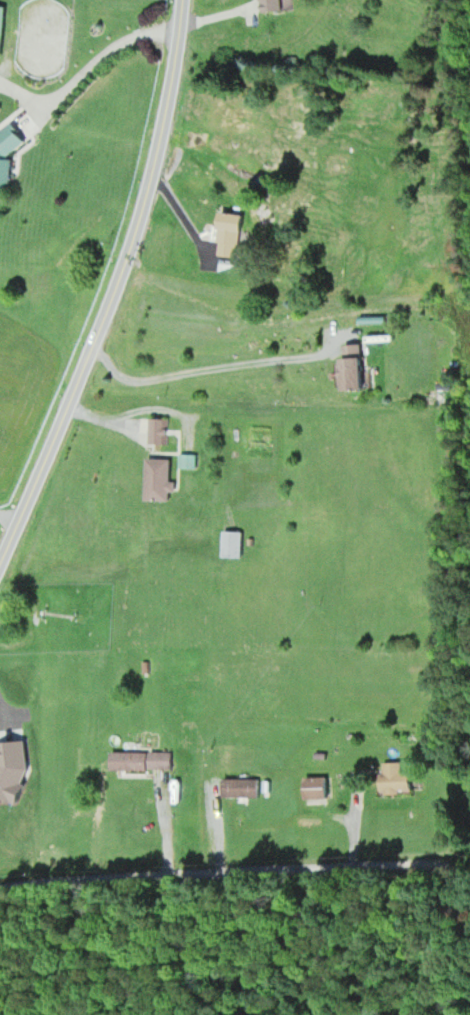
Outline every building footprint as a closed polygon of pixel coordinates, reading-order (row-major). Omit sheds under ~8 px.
[(292,10),(292,0),(263,0),(264,12),(292,10)] [(8,195),(12,161),(8,155),(26,142),(12,122),(0,130),(0,194),(8,195)] [(217,256),(240,257),(242,213),(219,212),(217,256)] [(344,345),(347,392),(365,391),(363,344),(344,345)] [(148,443),(167,443),(167,418),(148,418),(148,443)] [(171,459),(148,459),(148,500),(171,500),(171,459)] [(241,530),(223,530),(223,557),(241,557),(241,530)] [(111,751),(111,769),(173,769),(173,751),(111,751)] [(401,761),(381,762),(382,792),(412,791),(411,771),(402,771),(401,761)] [(329,798),(329,776),(305,776),(305,798),(329,798)] [(258,796),(258,778),(222,778),(222,796),(258,796)]
